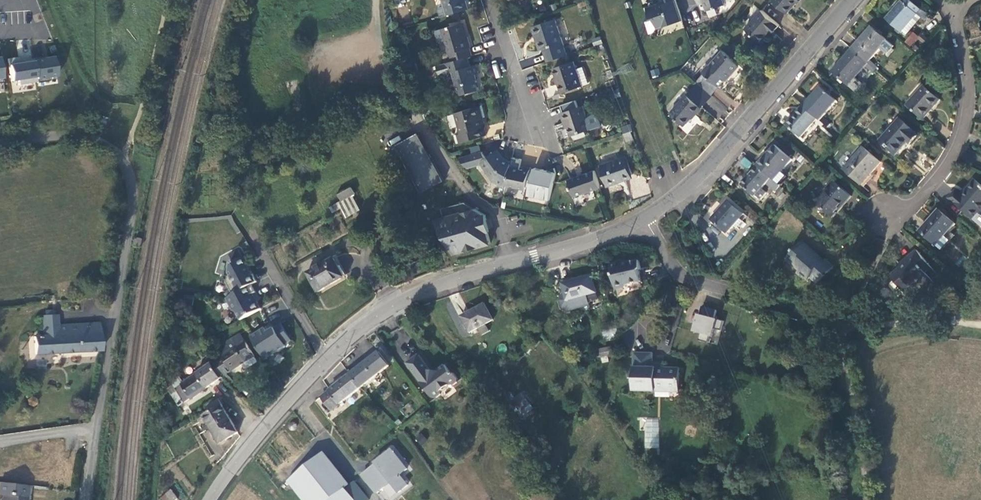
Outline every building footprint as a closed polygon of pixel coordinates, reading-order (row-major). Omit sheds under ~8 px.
[(447,14),(468,8),(465,0),(443,0),(447,14)] [(683,20),(676,0),(664,0),(663,1),(648,6),(652,20),(647,21),(651,33),(654,32),(656,32),(658,27),(673,22),(673,23),(683,20)] [(705,2),(708,10),(727,4),(726,0),(704,0),(705,2)] [(789,13),(796,5),(800,0),(774,0),(789,13)] [(905,37),(915,26),(920,20),(916,16),(920,11),(908,0),(903,0),(886,20),(905,37)] [(773,34),(780,26),(762,10),(745,29),(760,42),(765,37),(769,32),(772,34),(773,34)] [(556,19),(533,27),(537,37),(540,36),(544,50),(545,49),(549,61),(568,55),(564,43),(556,19)] [(451,53),(453,60),(468,56),(472,55),(470,48),(471,48),(469,41),(468,37),(466,38),(462,24),(443,29),(446,40),(450,54),(451,53)] [(446,40),(443,29),(436,31),(439,42),(446,40)] [(861,40),(851,51),(866,63),(885,41),(870,29),(861,40)] [(915,51),(924,41),(913,31),(903,41),(915,51)] [(705,73),(720,87),(726,79),(733,72),(736,72),(740,67),(740,66),(740,64),(723,50),(711,65),(710,64),(703,72),(705,73)] [(851,84),(867,64),(866,63),(851,51),(843,61),(835,70),(851,84)] [(45,59),(44,56),(33,58),(33,59),(37,82),(37,83),(48,82),(47,77),(56,76),(54,57),(45,59)] [(472,66),(468,56),(453,60),(445,62),(438,64),(441,76),(448,74),(454,72),(461,95),(480,90),(476,75),(480,74),(479,69),(478,65),(472,66)] [(37,82),(33,59),(23,60),(24,63),(19,64),(18,57),(8,59),(11,81),(18,80),(19,85),(37,82)] [(563,93),(590,84),(585,68),(578,70),(575,61),(555,68),(559,79),(563,93)] [(658,68),(650,70),(652,78),(659,76),(658,68)] [(705,73),(697,82),(698,83),(712,96),(720,87),(705,73)] [(703,107),(712,96),(698,83),(688,95),(703,107)] [(812,96),(802,107),(816,120),(819,122),(836,103),(819,88),(812,96)] [(939,102),(923,88),(907,107),(922,121),(932,110),(939,102)] [(703,107),(688,95),(671,114),(686,126),(691,120),(696,114),(697,115),(703,108),(703,107)] [(483,106),(476,108),(479,119),(483,118),(487,117),(485,112),(483,106)] [(584,106),(563,113),(566,123),(570,121),(574,135),(592,129),(602,126),(597,112),(587,115),(584,106)] [(801,138),(816,120),(802,107),(796,114),(786,125),(801,138)] [(461,143),(488,135),(483,118),(479,119),(476,108),(456,113),(462,134),(459,135),(461,143)] [(917,136),(898,120),(879,142),(895,155),(902,146),(906,142),(909,145),(917,136)] [(489,125),(489,135),(502,135),(502,125),(489,125)] [(418,133),(396,145),(423,192),(445,180),(418,133)] [(767,155),(757,167),(773,182),(792,160),(775,146),(767,155)] [(880,163),(862,148),(843,170),(861,185),(870,174),(880,163)] [(495,181),(506,188),(506,185),(512,162),(505,157),(503,154),(500,149),(491,156),(487,151),(461,158),(468,168),(483,164),(495,181)] [(628,156),(602,165),(609,186),(619,183),(618,180),(624,178),(634,175),(628,156)] [(742,157),(739,166),(749,170),(752,162),(742,157)] [(530,186),(533,173),(529,172),(524,171),(519,170),(521,160),(512,158),(512,162),(506,185),(525,189),(526,185),(530,186)] [(556,172),(554,168),(547,170),(534,167),(533,173),(530,186),(528,195),(550,199),(556,172)] [(776,193),(781,188),(773,182),(757,167),(749,176),(741,185),(760,201),(766,195),(761,191),(767,185),(776,193)] [(576,197),(601,188),(595,171),(583,175),(569,180),(576,197)] [(974,180),(967,189),(961,196),(955,191),(949,199),(975,222),(980,216),(980,214),(979,213),(980,211),(980,186),(974,180)] [(850,197),(831,181),(824,188),(827,191),(815,205),(831,219),(836,214),(835,213),(840,206),(841,207),(845,203),(850,197)] [(350,186),(338,193),(342,200),(352,194),(355,193),(350,186)] [(352,194),(342,200),(330,207),(334,213),(342,208),(347,217),(361,209),(352,194)] [(742,215),(727,201),(718,211),(709,221),(725,234),(742,215)] [(442,208),(445,217),(475,209),(465,202),(442,208)] [(446,236),(455,253),(491,243),(485,220),(487,219),(486,215),(475,209),(445,217),(436,219),(443,231),(450,229),(451,235),(446,236)] [(954,226),(938,211),(931,220),(920,233),(936,247),(949,232),(954,226)] [(949,232),(936,247),(942,252),(955,237),(949,232)] [(810,250),(802,242),(786,260),(799,271),(798,273),(807,282),(810,278),(818,286),(834,268),(825,260),(824,261),(818,256),(815,253),(814,255),(809,251),(810,250)] [(243,257),(239,250),(231,254),(235,261),(243,257)] [(931,269),(916,251),(911,256),(906,260),(907,262),(902,267),(890,277),(903,292),(916,281),(918,283),(922,288),(931,281),(925,274),(929,271),(931,269)] [(251,276),(248,268),(249,266),(243,257),(235,261),(231,263),(229,272),(230,276),(229,277),(227,282),(233,295),(247,288),(252,285),(258,282),(254,274),(251,276)] [(318,292),(345,278),(344,277),(339,268),(334,259),(307,274),(318,292)] [(640,272),(642,269),(640,261),(623,264),(621,262),(611,264),(616,289),(626,288),(628,285),(641,282),(640,272)] [(343,266),(339,268),(344,277),(348,275),(343,266)] [(589,305),(586,295),(596,292),(592,276),(563,283),(566,293),(563,294),(559,300),(561,308),(567,311),(589,305)] [(905,294),(918,283),(916,281),(903,292),(905,294)] [(256,293),(252,285),(247,288),(255,303),(258,302),(253,294),(256,293)] [(262,310),(258,302),(255,303),(247,288),(233,295),(227,299),(234,311),(237,312),(241,321),(262,310)] [(485,324),(493,320),(485,304),(462,316),(471,332),(479,328),(485,324)] [(867,307),(862,304),(859,311),(863,313),(867,307)] [(715,318),(717,310),(703,306),(700,315),(699,314),(694,331),(701,333),(699,340),(709,343),(711,336),(712,336),(714,329),(721,330),(724,321),(715,318)] [(101,351),(99,323),(57,326),(57,316),(42,317),(42,337),(34,337),(35,355),(101,351)] [(292,341),(282,324),(268,332),(266,328),(251,337),(266,360),(286,347),(285,345),(292,341)] [(489,331),(485,324),(479,328),(482,335),(489,331)] [(222,358),(245,342),(241,335),(217,348),(222,358)] [(227,374),(242,364),(246,370),(258,362),(245,341),(245,342),(222,358),(213,363),(222,378),(229,385),(234,381),(227,374)] [(600,347),(600,362),(608,362),(609,348),(600,347)] [(361,388),(389,365),(378,352),(350,374),(361,388)] [(679,390),(680,368),(665,368),(665,364),(653,364),(653,353),(634,353),(634,391),(656,392),(656,387),(679,390)] [(459,379),(454,373),(451,373),(445,365),(437,371),(431,370),(418,355),(406,363),(433,397),(436,397),(441,394),(442,391),(450,385),(453,385),(458,382),(459,379)] [(179,406),(222,378),(213,363),(212,363),(181,384),(176,387),(174,385),(167,389),(179,406)] [(332,410),(361,388),(350,374),(321,397),(332,410)] [(181,384),(175,376),(170,380),(174,385),(176,387),(181,384)] [(524,418),(534,406),(518,393),(508,405),(524,418)] [(222,405),(218,398),(204,406),(209,412),(222,405)] [(239,432),(222,405),(209,412),(203,415),(209,425),(210,425),(211,427),(220,443),(239,432)] [(660,420),(646,419),(644,448),(658,449),(660,420)] [(297,427),(298,426),(294,422),(291,423),(290,424),(289,425),(289,427),(290,429),(291,430),(292,431),(294,431),(295,430),(296,429),(297,427)] [(422,445),(427,439),(421,433),(415,440),(422,445)] [(374,467),(363,475),(378,493),(391,483),(399,493),(408,485),(400,475),(408,469),(392,449),(376,462),(379,466),(375,468),(374,467)] [(320,455),(289,480),(304,499),(369,499),(355,481),(346,488),(320,455)] [(28,497),(25,497),(26,484),(0,481),(0,495),(3,495),(2,499),(27,499),(28,497)] [(162,499),(175,499),(177,499),(172,489),(160,496),(162,499)]
